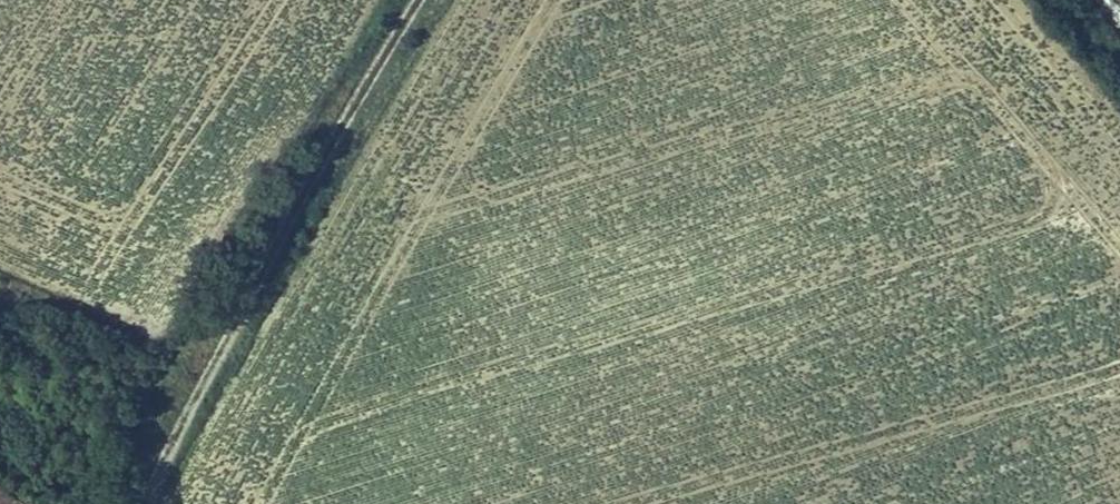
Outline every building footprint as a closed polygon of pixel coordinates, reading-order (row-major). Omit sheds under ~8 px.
[(1119,21),(1119,0),(1098,0),(1119,21)]
